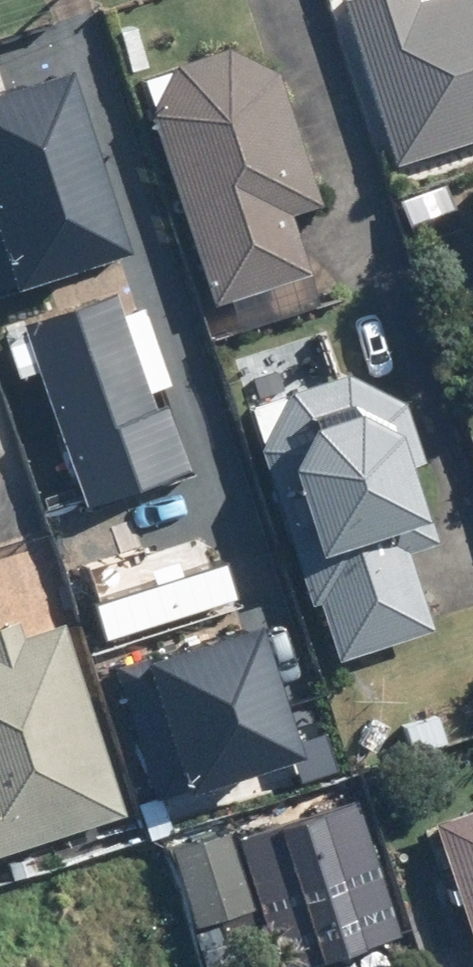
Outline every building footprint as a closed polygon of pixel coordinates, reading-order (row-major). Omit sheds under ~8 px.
[(386,166),(472,136),(472,0),(330,0),(386,166)] [(176,56),(149,109),(210,298),(307,265),(289,210),(319,200),(275,68),(221,40),(176,56)] [(436,185),(399,196),(407,226),(444,214),(436,185)] [(0,325),(0,335),(13,371),(37,363),(83,498),(185,463),(164,399),(151,403),(111,288),(0,325)] [(212,388),(180,297),(138,311),(170,402),(212,388)] [(292,385),(261,444),(311,597),(318,594),(336,652),(431,621),(408,551),(439,541),(413,461),(424,458),(406,402),(340,368),(292,385)] [(122,810),(62,621),(21,633),(17,618),(0,624),(0,849),(122,810)] [(435,710),(405,720),(414,749),(445,739),(435,710)] [(432,816),(472,934),(472,802),(432,816)] [(176,842),(199,919),(250,905),(229,826),(176,842)]
